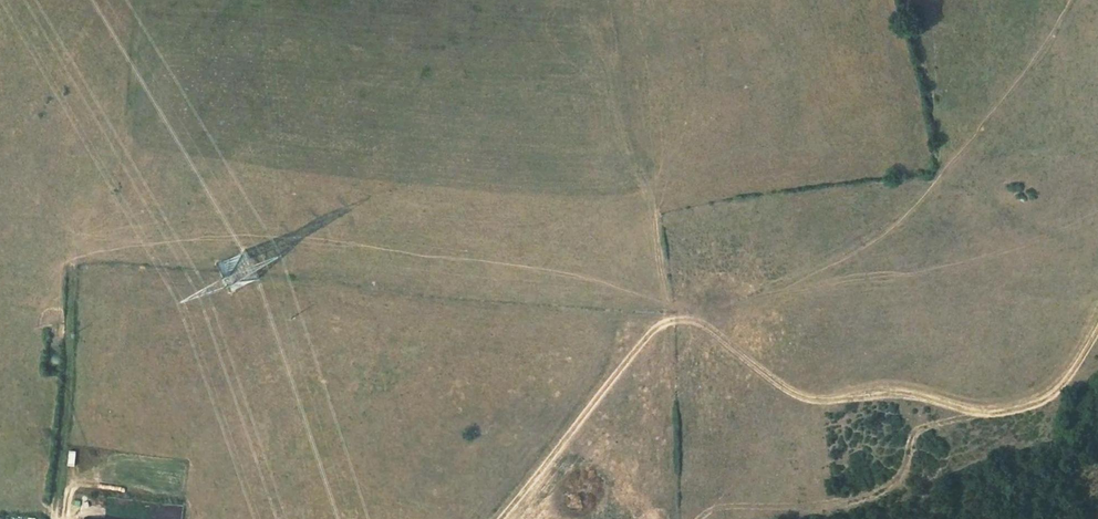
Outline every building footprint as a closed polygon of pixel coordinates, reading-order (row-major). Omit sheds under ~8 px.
[(27,511),(0,510),(0,518),(27,518),(27,511)]
